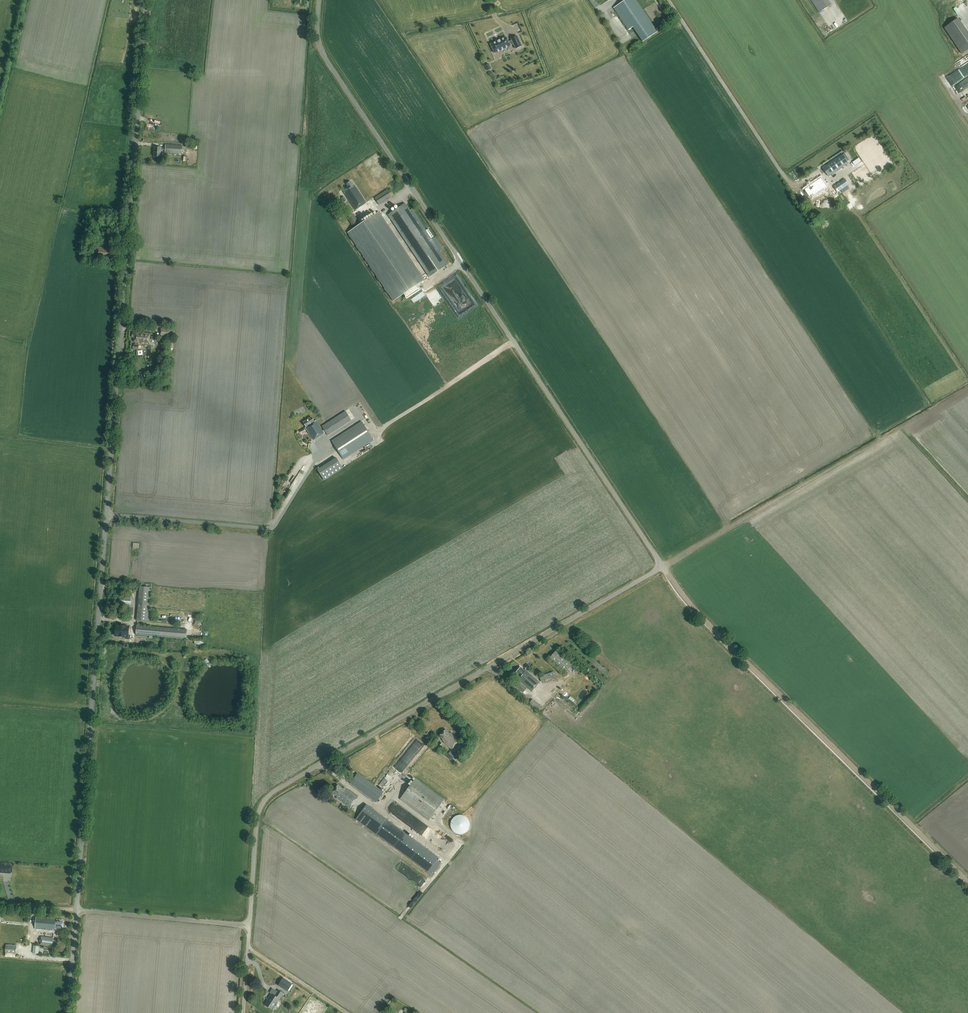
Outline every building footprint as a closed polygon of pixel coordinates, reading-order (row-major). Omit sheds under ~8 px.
[(647,17),(635,0),(625,0),(613,8),(628,30),(633,27),(643,42),(657,32),(647,17)] [(831,5),(828,0),(811,0),(820,13),(831,5)] [(957,18),(944,28),(961,52),(967,47),(967,33),(957,18)] [(505,37),(491,43),(490,44),(494,53),(514,43),(516,48),(521,45),(517,36),(512,38),(512,40),(508,42),(505,37)] [(952,87),(956,94),(967,87),(967,78),(952,87)] [(182,154),(182,146),(166,145),(165,148),(161,148),(154,147),(154,157),(161,157),(161,150),(165,151),(165,152),(182,154)] [(828,177),(849,163),(843,154),(822,168),(828,177)] [(814,193),(815,194),(818,193),(817,192),(823,188),(824,189),(827,187),(821,178),(810,185),(810,186),(805,189),(809,196),(813,194),(814,193)] [(844,179),(833,186),(837,192),(848,184),(844,179)] [(355,210),(366,203),(355,186),(354,187),(350,182),(346,184),(348,186),(342,190),(345,193),(344,193),(355,210)] [(375,198),(379,205),(391,197),(387,190),(375,198)] [(410,210),(405,203),(387,215),(429,277),(448,264),(412,209),(410,210)] [(347,232),(393,301),(403,294),(407,299),(421,289),(418,285),(425,280),(379,211),(347,232)] [(353,226),(359,222),(353,214),(348,218),(353,226)] [(113,259),(114,254),(111,254),(112,249),(109,249),(107,249),(107,248),(97,247),(97,259),(108,259),(108,258),(113,259)] [(415,303),(426,295),(424,291),(412,298),(415,303)] [(171,329),(161,328),(160,336),(170,336),(171,329)] [(138,345),(138,343),(149,345),(150,333),(137,332),(137,333),(132,333),(132,337),(133,338),(133,342),(135,342),(134,345),(133,345),(132,349),(137,350),(138,345)] [(352,420),(346,410),(322,426),(324,429),(323,430),(316,420),(315,421),(312,416),(303,422),(306,427),(300,430),(302,433),(307,430),(313,440),(326,431),(328,435),(352,420)] [(374,440),(362,421),(331,441),(343,459),(374,440)] [(343,468),(336,457),(317,469),(324,480),(343,468)] [(138,604),(137,604),(137,608),(137,617),(135,617),(135,620),(137,620),(153,622),(154,610),(150,610),(152,587),(151,587),(152,584),(139,583),(138,604)] [(133,607),(133,597),(122,597),(122,598),(120,598),(120,603),(121,603),(121,606),(133,607)] [(114,625),(114,635),(125,636),(126,626),(114,625)] [(186,639),(187,629),(136,625),(136,635),(186,639)] [(556,650),(549,658),(565,673),(572,664),(556,650)] [(531,691),(539,682),(525,670),(526,669),(529,665),(527,664),(524,667),(525,668),(524,670),(520,667),(515,673),(520,677),(518,680),(520,682),(516,686),(523,692),(527,687),(531,691)] [(555,676),(553,671),(539,676),(541,681),(555,676)] [(538,711),(542,707),(532,699),(528,703),(538,711)] [(450,733),(445,729),(439,736),(443,739),(442,740),(443,742),(451,750),(460,740),(451,732),(450,733)] [(453,759),(455,756),(450,751),(447,755),(453,759)] [(383,793),(357,773),(350,783),(376,802),(383,793)] [(428,820),(444,800),(415,778),(399,799),(428,820)] [(349,808),(357,797),(343,787),(342,789),(337,785),(332,793),(337,797),(336,798),(349,808)] [(427,872),(437,860),(438,857),(366,804),(355,819),(427,872)] [(470,826),(470,822),(469,819),(467,817),(464,815),(460,814),(457,815),(454,816),(452,819),(451,822),(451,825),(452,828),(454,831),(457,833),(460,833),(463,833),(466,831),(468,829),(470,826)] [(450,855),(457,846),(426,824),(423,828),(424,829),(420,833),(450,855)] [(0,865),(0,871),(4,872),(11,873),(11,866),(0,865)] [(62,929),(63,920),(55,920),(55,917),(36,916),(35,929),(55,930),(55,928),(62,929)] [(52,946),(53,937),(41,936),(41,945),(52,946)] [(279,984),(289,991),(294,983),(283,977),(279,984)] [(270,993),(271,993),(267,1001),(265,1005),(271,1009),(277,999),(279,1000),(283,993),(278,990),(278,991),(273,988),(270,993)]
